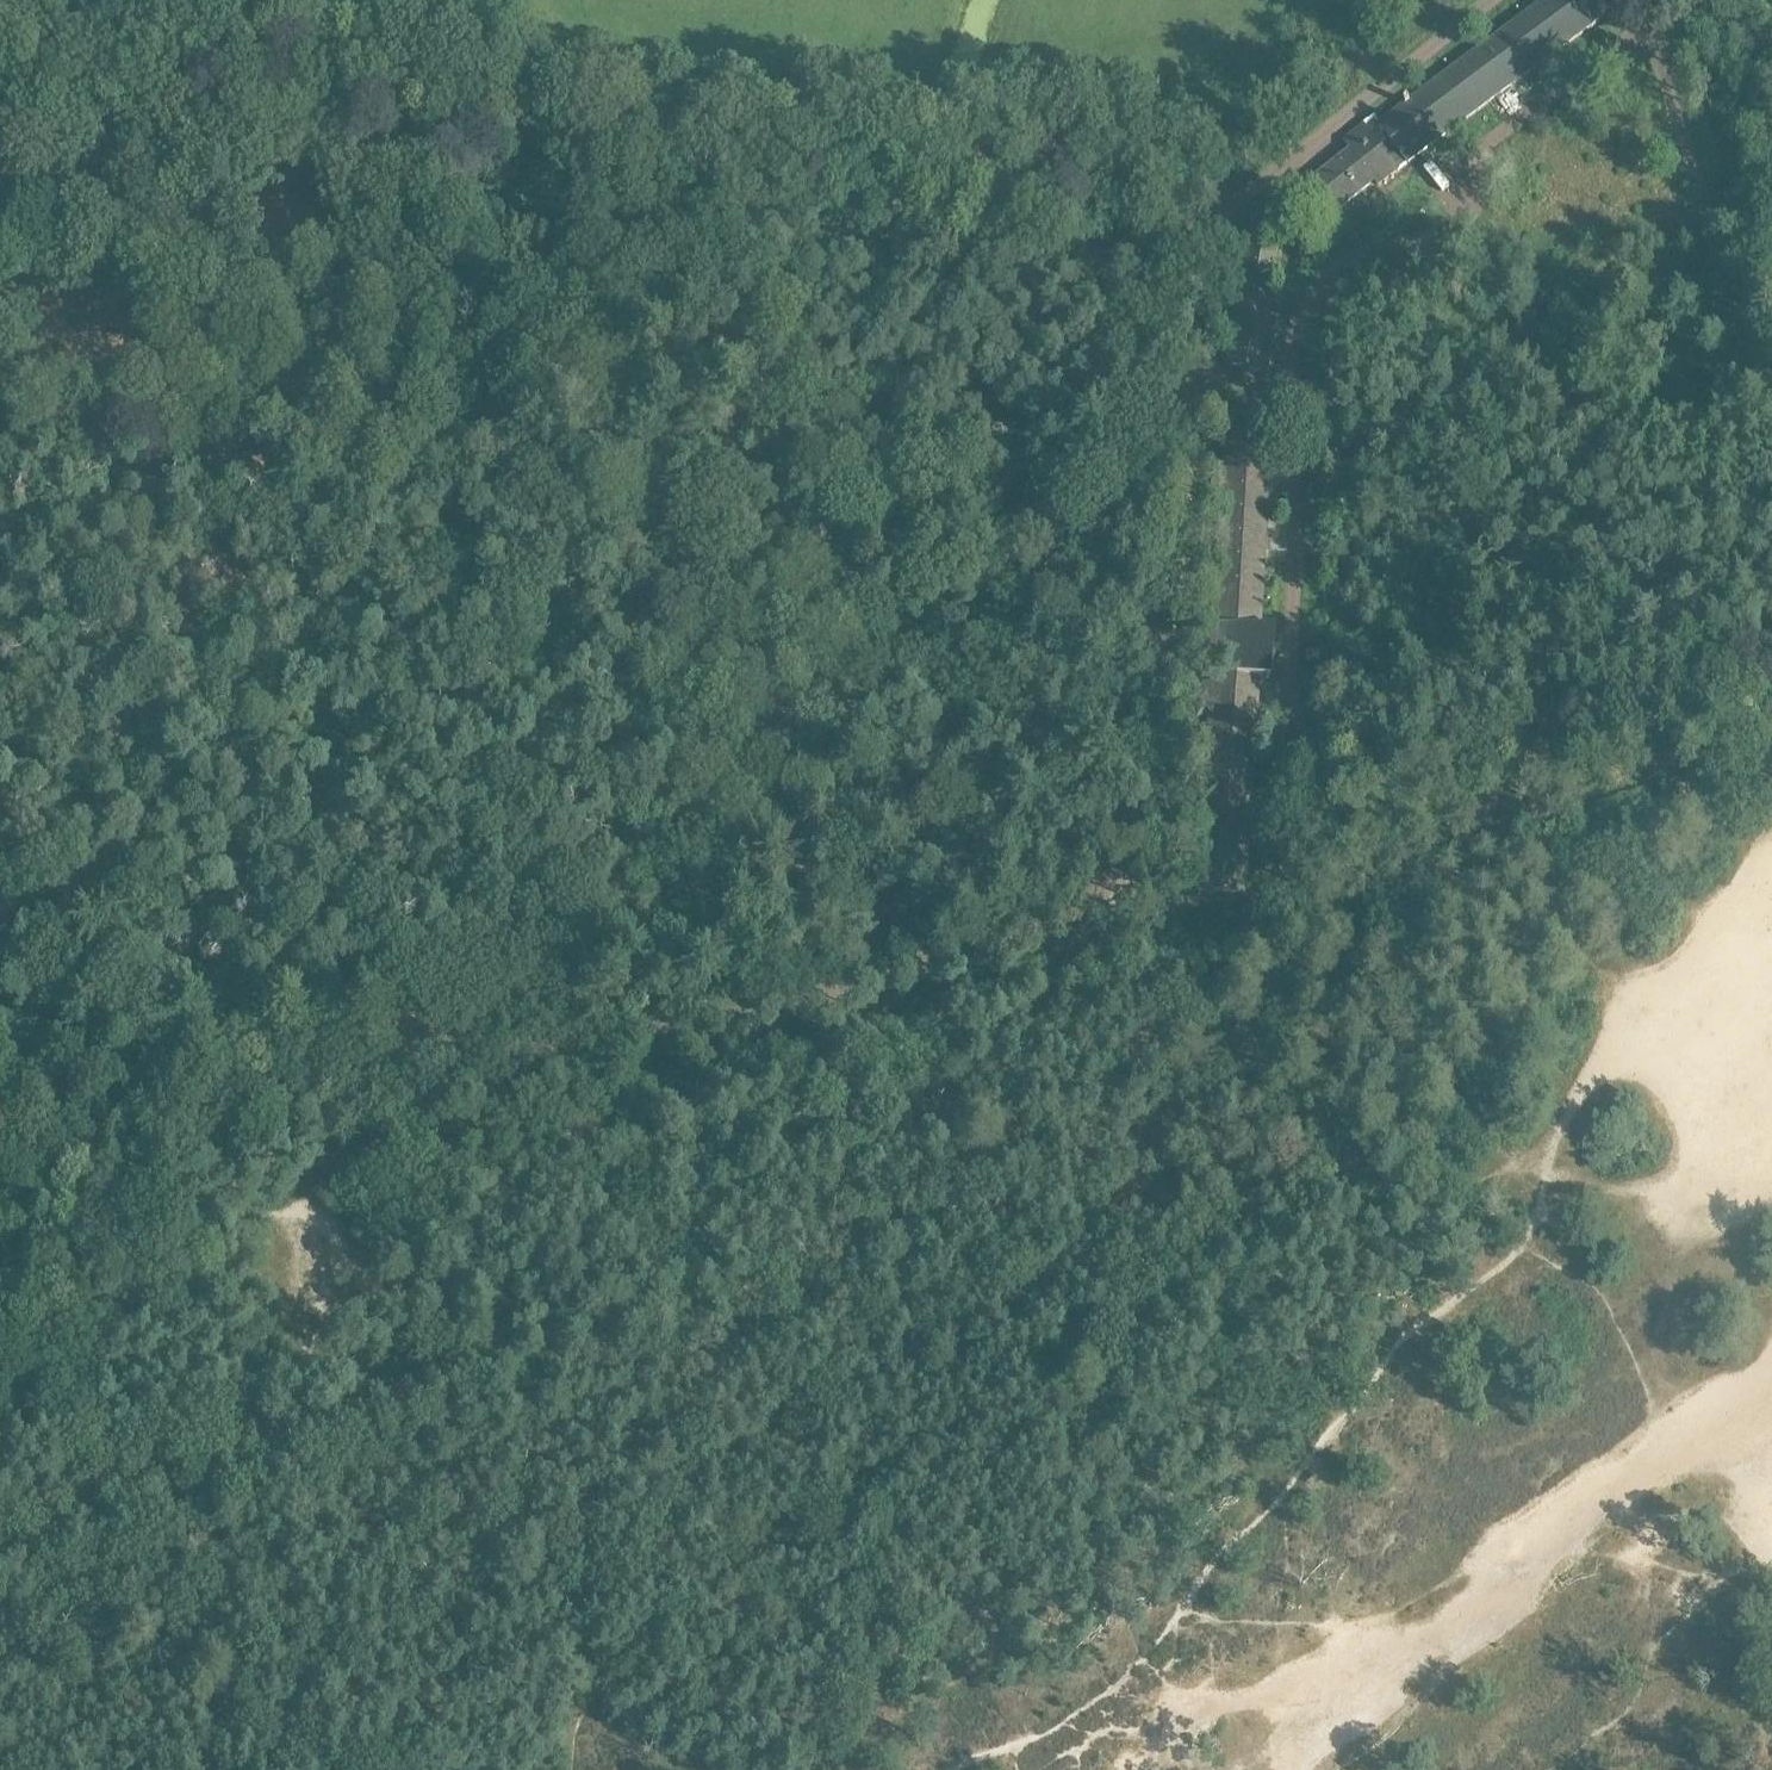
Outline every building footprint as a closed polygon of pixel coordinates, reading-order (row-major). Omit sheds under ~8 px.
[(1316,181),(1339,212),(1378,182),(1381,186),(1401,171),(1385,150),(1393,143),(1409,163),(1606,19),(1593,0),(1550,0),(1382,125),(1377,118),(1345,141),(1354,152),(1316,181)] [(1197,890),(1245,893),(1259,679),(1268,679),(1271,629),(1260,628),(1274,416),(1225,413),(1223,445),(1220,445),(1219,453),(1224,453),(1214,611),(1209,610),(1207,629),(1210,630),(1208,672),(1215,672),(1214,682),(1204,681),(1202,710),(1209,710),(1197,890)]
